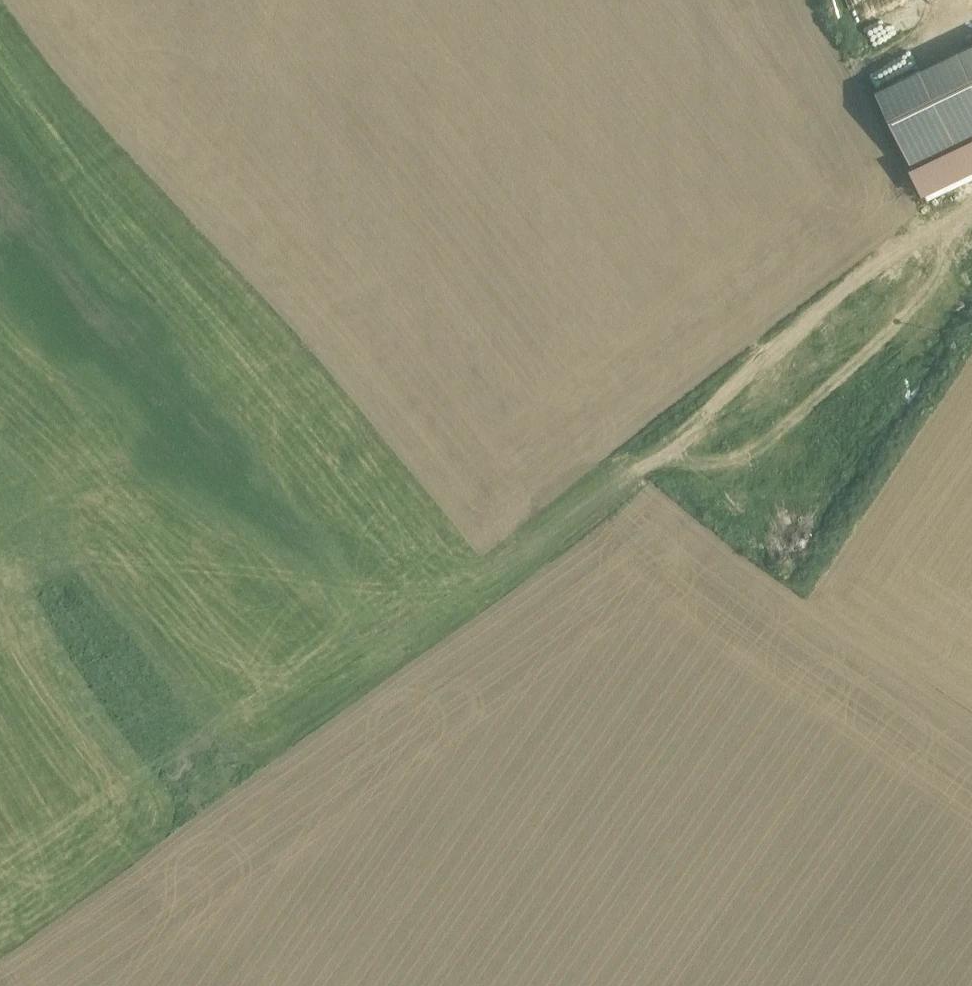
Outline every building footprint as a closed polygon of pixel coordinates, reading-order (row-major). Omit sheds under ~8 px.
[(882,87),(916,159),(971,133),(971,45),(882,87)]
